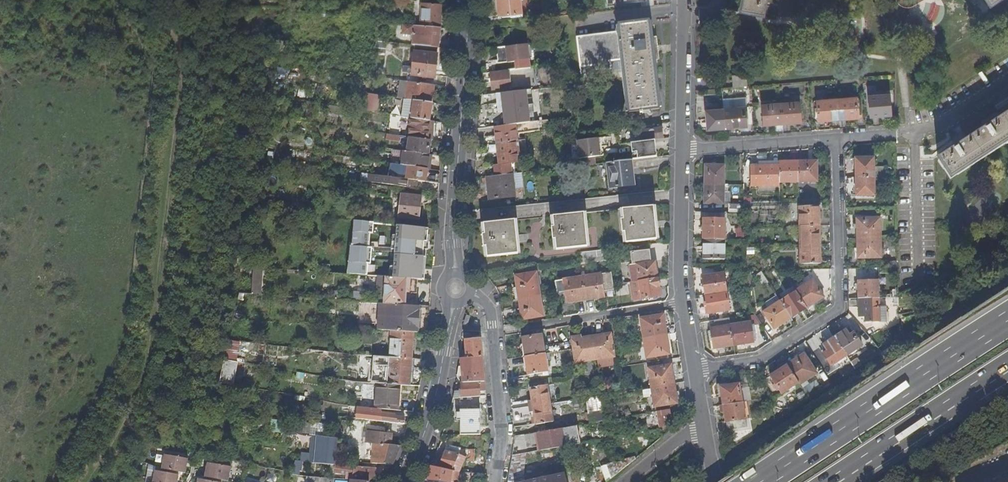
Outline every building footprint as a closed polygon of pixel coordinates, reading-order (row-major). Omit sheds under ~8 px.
[(499,15),(521,13),(520,0),(497,0),(499,15)] [(740,7),(763,11),(765,0),(741,0),(740,7)] [(440,28),(441,6),(421,4),(420,26),(440,28)] [(623,60),(629,111),(659,107),(653,59),(658,58),(655,37),(650,37),(648,20),(618,24),(619,32),(576,38),(580,72),(581,72),(581,68),(595,66),(595,71),(611,69),(610,62),(623,60)] [(438,48),(440,28),(420,26),(403,25),(403,34),(415,35),(414,45),(438,48)] [(434,78),(438,48),(414,45),(413,51),(414,51),(412,69),(411,75),(434,78)] [(528,45),(497,48),(498,56),(507,55),(508,63),(509,71),(525,69),(524,61),(530,61),(528,45)] [(507,55),(498,56),(499,64),(508,63),(507,55)] [(509,71),(490,73),(492,91),(535,85),(532,68),(525,69),(509,71)] [(732,76),(733,87),(746,86),(746,75),(732,76)] [(408,81),(400,80),(398,98),(403,99),(405,99),(408,81)] [(434,85),(408,81),(405,99),(428,102),(429,92),(433,93),(434,85)] [(889,95),(869,97),(870,117),(890,115),(889,95)] [(836,100),(838,119),(857,118),(856,98),(836,100)] [(403,99),(401,117),(410,118),(428,121),(431,103),(428,102),(405,99),(403,99)] [(818,121),(838,119),(836,100),(817,101),(818,121)] [(780,104),(782,124),(800,122),(799,103),(780,104)] [(366,104),(365,111),(378,113),(379,107),(366,104)] [(763,125),(782,124),(780,104),(762,105),(763,125)] [(723,110),(724,128),(746,126),(744,107),(723,109),(723,110)] [(709,129),(724,128),(723,110),(706,111),(707,131),(709,131),(709,129)] [(988,123),(987,121),(977,128),(978,130),(962,141),(960,138),(951,145),(952,147),(938,156),(951,176),(1007,139),(1007,111),(988,123)] [(410,118),(409,138),(430,141),(431,141),(433,122),(428,121),(410,118)] [(548,121),(538,122),(540,131),(549,130),(548,121)] [(538,122),(494,127),(496,143),(516,141),(516,134),(540,131),(538,122)] [(632,143),(638,142),(638,141),(662,138),(661,128),(631,132),(632,143)] [(409,140),(407,152),(428,155),(430,141),(409,138),(409,140)] [(584,159),(595,157),(600,156),(598,139),(576,142),(579,159),(584,159)] [(496,143),(487,144),(488,157),(498,156),(499,165),(494,165),(496,175),(512,174),(510,163),(519,162),(516,141),(496,143)] [(653,141),(638,143),(639,150),(654,148),(653,141)] [(407,152),(404,151),(402,165),(427,169),(429,155),(428,155),(407,152)] [(585,165),(596,164),(595,157),(584,159),(585,165)] [(855,159),(856,177),(874,177),(873,168),(873,158),(855,159)] [(632,185),(629,160),(608,163),(610,178),(607,178),(608,188),(632,185)] [(779,183),(798,183),(798,162),(779,162),(779,166),(779,183)] [(798,162),(798,183),(817,182),(817,162),(798,162)] [(705,165),(704,184),(723,185),(724,166),(715,165),(715,163),(707,163),(707,165),(705,165)] [(427,169),(402,165),(390,164),(389,172),(396,173),(396,172),(407,173),(406,179),(407,179),(438,183),(439,174),(426,172),(427,169)] [(750,187),(779,186),(779,183),(779,166),(749,166),(750,187)] [(874,177),(885,177),(885,169),(883,167),(873,168),(874,177)] [(358,172),(357,172),(356,180),(372,182),(373,174),(358,172)] [(373,174),(372,182),(387,184),(388,177),(373,174)] [(489,176),(486,177),(489,199),(514,196),(512,174),(496,175),(489,176)] [(407,179),(406,179),(393,177),(393,183),(393,184),(393,185),(395,186),(395,184),(406,186),(407,179)] [(874,177),(856,177),(856,196),(874,195),(874,177)] [(723,185),(704,184),(704,204),(723,204),(723,185)] [(420,196),(401,194),(398,218),(418,220),(420,196)] [(729,213),(743,213),(743,205),(729,205),(729,213)] [(656,239),(653,207),(552,217),(553,227),(551,228),(552,239),(554,239),(555,250),(656,239)] [(800,227),(819,226),(819,207),(799,207),(800,227)] [(857,239),(880,238),(880,219),(856,219),(857,239)] [(704,220),(704,240),(724,240),(724,220),(704,220)] [(514,221),(483,224),(484,234),(482,234),(483,246),(485,246),(486,257),(517,254),(514,221)] [(800,246),(820,245),(819,226),(800,227),(800,246)] [(880,258),(880,238),(857,239),(857,258),(880,258)] [(724,240),(704,240),(703,260),(724,260),(724,240)] [(659,243),(643,245),(644,256),(661,254),(659,243)] [(820,264),(820,245),(800,246),(800,264),(820,264)] [(415,266),(421,267),(422,262),(416,261),(416,256),(396,255),(395,264),(415,265),(415,266)] [(631,282),(657,278),(654,261),(629,265),(631,282)] [(412,266),(400,265),(399,277),(411,278),(412,266)] [(252,268),(245,268),(239,294),(245,295),(259,296),(260,268),(252,268)] [(516,285),(500,288),(501,303),(539,297),(536,273),(516,276),(516,285)] [(611,273),(581,278),(585,300),(603,298),(603,292),(614,291),(613,285),(611,273)] [(704,296),(725,292),(722,273),(702,277),(704,296)] [(414,279),(377,277),(377,287),(376,291),(372,303),(379,304),(408,306),(408,300),(405,300),(406,293),(413,293),(414,279)] [(581,278),(554,282),(556,294),(565,293),(567,303),(585,300),(581,278)] [(631,282),(630,282),(633,299),(641,298),(641,299),(660,296),(657,278),(631,282)] [(796,292),(806,308),(823,298),(812,281),(795,292),(796,292)] [(858,299),(878,298),(877,281),(858,282),(858,299)] [(728,311),(725,292),(704,296),(707,314),(728,311)] [(780,302),(790,318),(806,308),(796,292),(780,302)] [(539,297),(501,303),(503,317),(521,314),(522,319),(542,316),(539,297)] [(878,323),(878,298),(858,299),(859,318),(865,318),(865,323),(878,323)] [(773,329),(790,318),(780,302),(763,313),(773,329)] [(379,304),(377,330),(390,331),(412,332),(417,333),(419,306),(408,306),(379,304)] [(640,319),(643,338),(665,335),(662,315),(640,319)] [(700,331),(703,345),(712,344),(713,349),(733,346),(730,326),(729,318),(714,321),(715,329),(700,331)] [(730,326),(733,346),(753,343),(749,323),(730,326)] [(412,332),(390,331),(389,357),(411,359),(412,332)] [(835,338),(846,356),(862,346),(854,334),(850,336),(846,331),(835,338)] [(591,337),(594,360),(613,357),(610,334),(591,337)] [(521,339),(524,357),(544,354),(541,335),(521,339)] [(575,363),(594,360),(591,337),(581,339),(580,335),(571,337),(575,363)] [(665,335),(643,338),(646,358),(669,354),(665,335)] [(831,366),(846,356),(835,338),(823,346),(827,352),(824,355),(831,366)] [(465,351),(460,351),(459,359),(463,358),(482,357),(480,339),(465,341),(465,351)] [(227,340),(222,359),(229,360),(236,361),(241,362),(246,343),(233,341),(227,340)] [(544,354),(524,357),(527,376),(547,372),(544,354)] [(804,355),(787,366),(798,383),(799,385),(817,374),(804,355)] [(389,357),(381,357),(380,384),(387,385),(389,357)] [(411,359),(389,357),(387,385),(402,386),(412,386),(412,378),(410,378),(411,359)] [(464,369),(458,370),(457,376),(462,376),(462,383),(484,382),(482,357),(463,358),(464,369)] [(222,359),(216,382),(231,385),(236,361),(229,360),(222,359)] [(651,388),(674,384),(670,365),(648,369),(651,388)] [(798,383),(787,366),(770,377),(781,394),(798,383)] [(485,396),(484,382),(462,383),(461,383),(461,390),(454,391),(452,398),(459,398),(480,397),(485,396)] [(722,397),(723,405),(742,403),(738,385),(728,387),(728,383),(717,385),(718,398),(722,397)] [(376,409),(399,411),(402,386),(387,385),(380,384),(378,384),(376,409)] [(675,392),(674,384),(651,388),(651,390),(642,391),(643,399),(649,398),(648,396),(652,395),(652,397),(654,407),(677,403),(676,401),(679,401),(678,392),(675,392)] [(512,410),(549,404),(546,386),(529,388),(531,401),(511,404),(512,410)] [(480,397),(459,398),(460,435),(480,435),(480,397)] [(742,403),(723,405),(726,423),(745,420),(743,402),(742,403)] [(512,410),(513,417),(533,413),(536,425),(553,422),(549,404),(512,410)] [(647,411),(646,404),(636,406),(638,412),(647,411)] [(669,409),(656,411),(659,427),(667,426),(665,415),(669,414),(669,409)] [(369,420),(403,424),(404,418),(395,417),(393,415),(380,413),(380,414),(380,419),(370,418),(370,417),(369,420)] [(629,417),(633,434),(641,432),(638,416),(629,417)] [(745,420),(726,423),(727,430),(746,427),(745,420)] [(304,422),(301,434),(309,435),(311,423),(304,422)] [(566,427),(560,429),(564,447),(570,446),(566,427)] [(558,429),(537,433),(540,451),(564,447),(560,429),(558,429)] [(392,434),(368,430),(367,442),(374,442),(391,444),(392,434)] [(301,454),(301,461),(302,461),(332,464),(335,464),(336,461),(337,438),(317,436),(316,452),(312,455),(301,454)] [(391,444),(374,442),(372,463),(392,464),(401,446),(391,444)] [(438,467),(460,471),(466,456),(458,453),(444,451),(438,467)] [(163,456),(161,467),(184,472),(187,460),(163,456)] [(635,458),(596,466),(602,481),(605,481),(635,458)] [(295,460),(292,472),(291,474),(298,475),(298,469),(301,470),(302,461),(301,461),(295,460)] [(207,464),(204,476),(227,481),(229,468),(207,464)] [(347,474),(346,479),(350,479),(368,481),(369,474),(374,475),(375,468),(354,466),(354,467),(335,464),(332,464),(331,473),(335,474),(336,472),(347,474)] [(438,467),(430,466),(425,479),(453,481),(453,479),(458,479),(460,471),(438,467)] [(184,472),(161,467),(160,471),(184,475),(184,472)] [(177,476),(154,472),(152,481),(176,481),(177,476)] [(482,481),(483,474),(471,472),(470,479),(482,481)] [(525,481),(568,481),(566,473),(525,481)]
